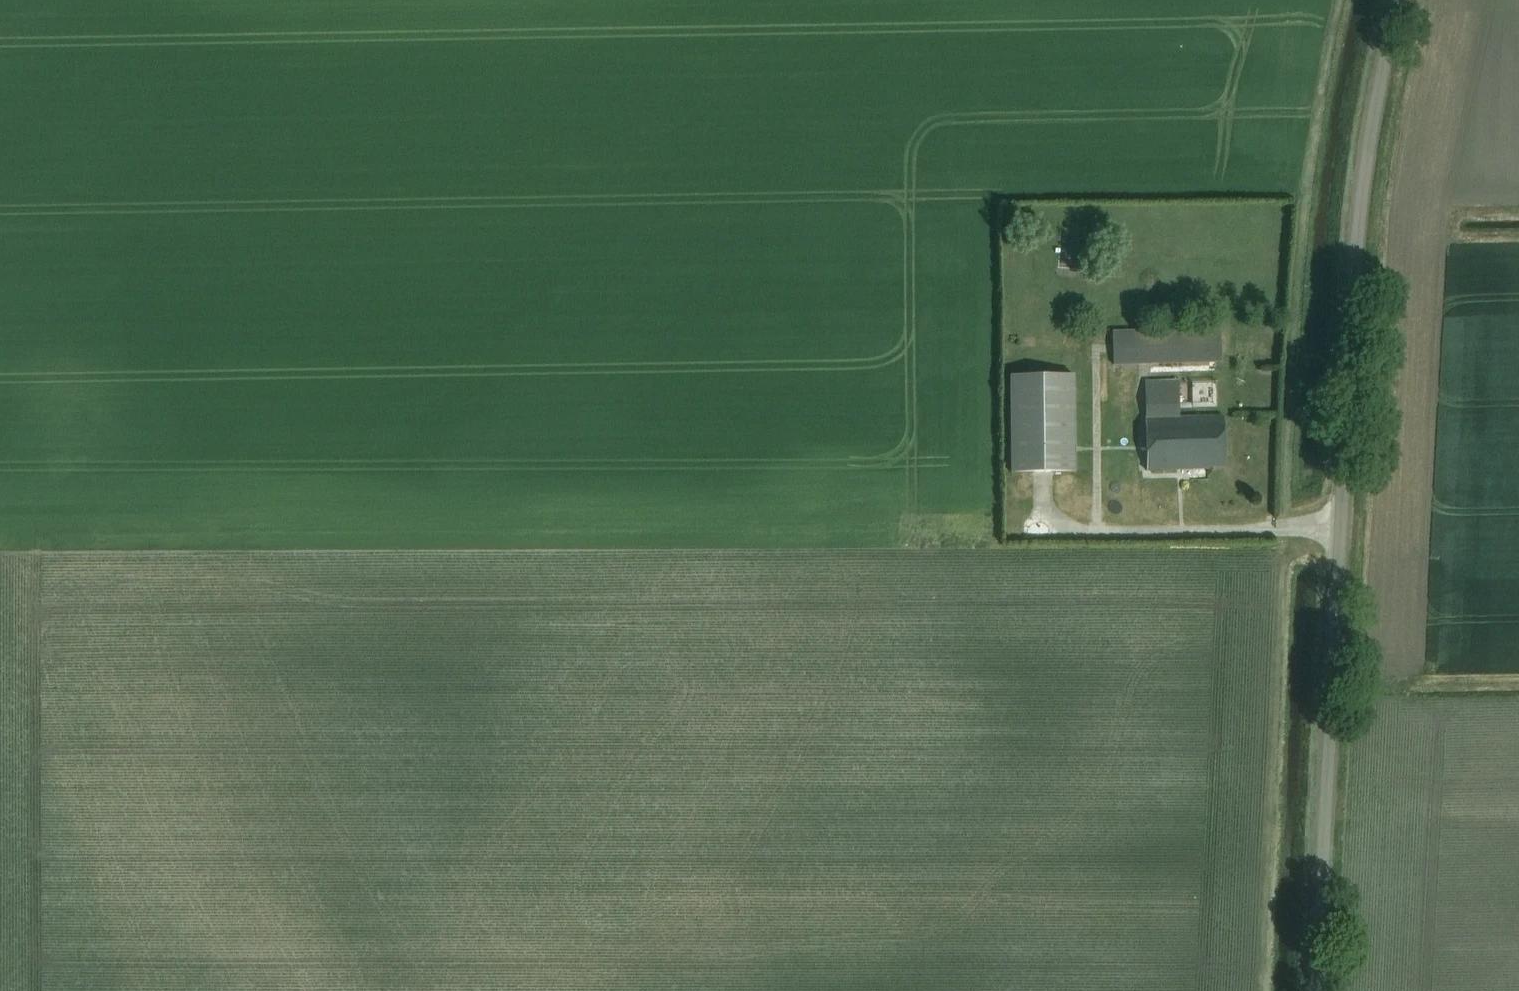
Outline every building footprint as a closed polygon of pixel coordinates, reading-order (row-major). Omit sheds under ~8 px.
[(1114,366),(1221,364),(1220,329),(1113,331),(1114,366)] [(1010,474),(1074,473),(1073,377),(1009,377),(1010,474)] [(1147,471),(1224,470),(1224,417),(1179,417),(1179,393),(1162,393),(1162,381),(1146,381),(1147,471)]
